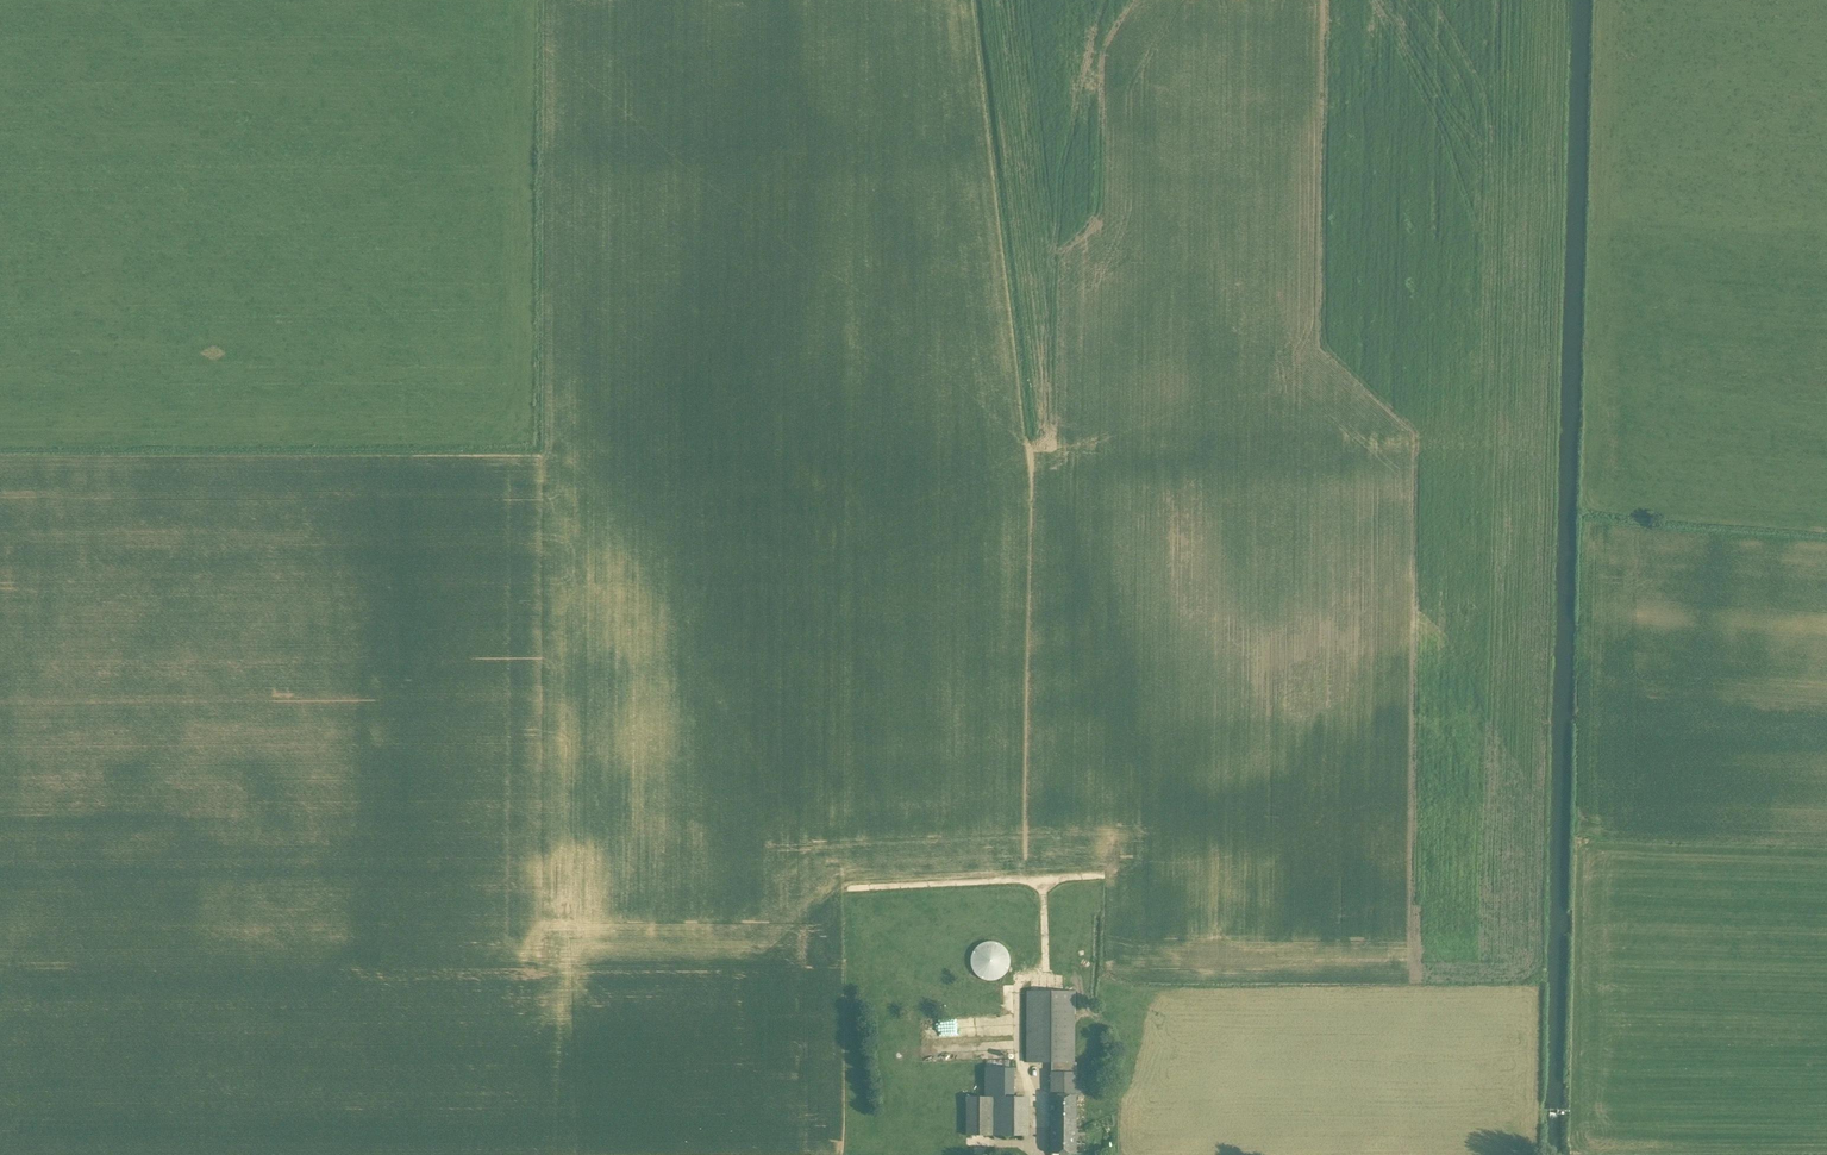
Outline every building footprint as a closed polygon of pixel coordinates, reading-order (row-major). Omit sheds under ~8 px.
[(1001,977),(1002,976),(1003,976),(1004,975),(1005,974),(1005,973),(1006,973),(1007,971),(1008,968),(1008,967),(1009,966),(1009,965),(1009,964),(1009,963),(1009,962),(1009,961),(1009,959),(1009,958),(1009,957),(1009,956),(1009,955),(1008,954),(1008,953),(1007,952),(1006,950),(1005,949),(1004,948),(1003,947),(1003,946),(1002,946),(1001,945),(1000,944),(999,944),(998,943),(996,943),(995,943),(994,942),(993,942),(991,942),(990,942),(989,942),(988,942),(986,942),(985,942),(984,943),(983,943),(982,944),(981,944),(980,945),(979,945),(978,946),(977,947),(976,948),(975,948),(974,949),(974,951),(973,951),(973,952),(972,954),(972,955),(971,956),(971,957),(971,959),(970,960),(970,962),(971,963),(971,964),(971,965),(971,966),(971,967),(972,968),(972,969),(972,970),(973,970),(973,971),(974,972),(974,973),(975,974),(976,975),(977,976),(978,976),(979,977),(980,978),(981,978),(982,979),(983,979),(984,980),(985,980),(986,980),(988,981),(989,981),(990,981),(991,981),(992,980),(993,980),(995,980),(996,980),(997,980),(998,979),(999,979),(1000,978),(1001,977)] [(1052,1063),(1052,1073),(1050,1154),(1075,1154),(1075,1096),(1082,1096),(1082,1083),(1075,1083),(1076,992),(1026,991),(1026,1063),(1052,1063)] [(1029,1098),(1014,1097),(1014,1069),(984,1068),(984,1097),(966,1097),(966,1136),(1029,1137),(1029,1098)]
